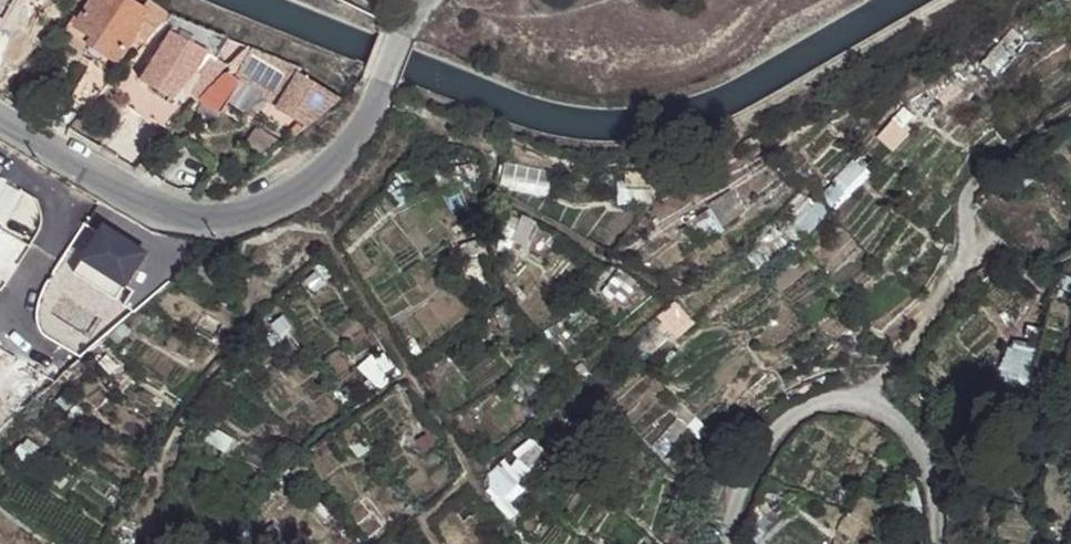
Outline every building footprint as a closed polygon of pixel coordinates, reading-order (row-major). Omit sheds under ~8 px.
[(69,11),(74,15),(87,0),(77,0),(69,11)] [(140,13),(120,0),(95,0),(74,29),(120,59),(137,33),(147,18),(140,13)] [(170,18),(143,5),(140,13),(147,18),(137,33),(149,40),(170,18)] [(978,53),(989,68),(1022,39),(1016,21),(978,53)] [(212,35),(185,23),(177,36),(202,53),(212,35)] [(120,59),(74,29),(69,38),(115,66),(120,59)] [(202,53),(177,36),(167,30),(140,75),(180,98),(183,93),(193,77),(207,55),(202,53)] [(248,49),(222,39),(214,54),(234,63),(248,49)] [(248,49),(234,63),(262,74),(270,58),(248,49)] [(225,72),(207,55),(193,77),(198,80),(187,96),(196,104),(225,72)] [(270,58),(262,74),(276,87),(286,93),(299,76),(270,58)] [(180,98),(140,75),(135,83),(139,85),(158,96),(176,106),(180,98)] [(267,102),(309,126),(338,100),(299,76),(286,93),(276,87),(267,102)] [(81,113),(104,89),(83,77),(65,103),(81,113)] [(198,80),(193,77),(183,93),(187,96),(198,80)] [(158,96),(139,85),(125,110),(145,120),(158,96)] [(875,135),(881,141),(912,114),(901,106),(875,135)] [(134,170),(147,176),(158,161),(149,154),(134,170)] [(829,177),(842,190),(862,168),(852,158),(829,177)] [(627,172),(627,183),(650,191),(650,171),(627,172)] [(977,187),(986,195),(994,187),(984,179),(977,187)] [(650,191),(627,183),(627,193),(650,192),(650,191)] [(727,217),(741,207),(729,189),(704,202),(710,211),(727,217)] [(796,217),(809,228),(813,225),(819,232),(835,212),(831,207),(825,212),(811,199),(796,217)] [(493,214),(487,229),(511,241),(516,234),(537,247),(547,232),(493,203),(493,214)] [(743,210),(741,207),(727,217),(710,211),(720,227),(743,210)] [(442,247),(446,259),(452,260),(455,258),(459,270),(478,266),(474,252),(480,248),(478,242),(481,240),(479,236),(471,237),(471,240),(442,247)] [(785,250),(776,240),(758,253),(766,263),(785,250)] [(493,318),(499,328),(515,322),(503,298),(489,308),(493,318)] [(254,343),(262,353),(276,339),(280,340),(293,328),(281,315),(254,343)] [(501,331),(499,328),(493,318),(472,328),(481,343),(501,331)] [(41,349),(0,325),(0,349),(30,367),(41,349)] [(381,387),(398,372),(383,351),(375,358),(358,356),(363,361),(359,365),(381,387)] [(97,362),(109,373),(118,366),(107,355),(97,362)] [(340,398),(348,409),(359,402),(360,397),(350,390),(347,395),(340,398)] [(664,432),(675,441),(695,416),(683,403),(669,411),(677,420),(664,432)] [(336,432),(352,458),(373,444),(364,431),(357,436),(348,423),(336,432)] [(413,440),(422,450),(439,440),(431,428),(413,440)] [(3,458),(23,476),(35,462),(31,459),(43,446),(27,432),(3,458)] [(212,443),(225,452),(234,441),(221,432),(212,443)] [(500,476),(512,487),(534,464),(531,460),(542,452),(529,439),(510,454),(513,458),(500,476)] [(181,467),(195,478),(204,467),(190,455),(181,467)] [(302,481),(311,473),(315,471),(305,459),(290,471),(299,481),(302,481)] [(315,478),(311,473),(302,481),(309,488),(314,485),(312,483),(315,478)] [(506,502),(513,510),(531,498),(524,492),(517,490),(506,502)] [(1061,543),(1070,543),(1070,535),(1061,535),(1060,543),(1061,543)]
